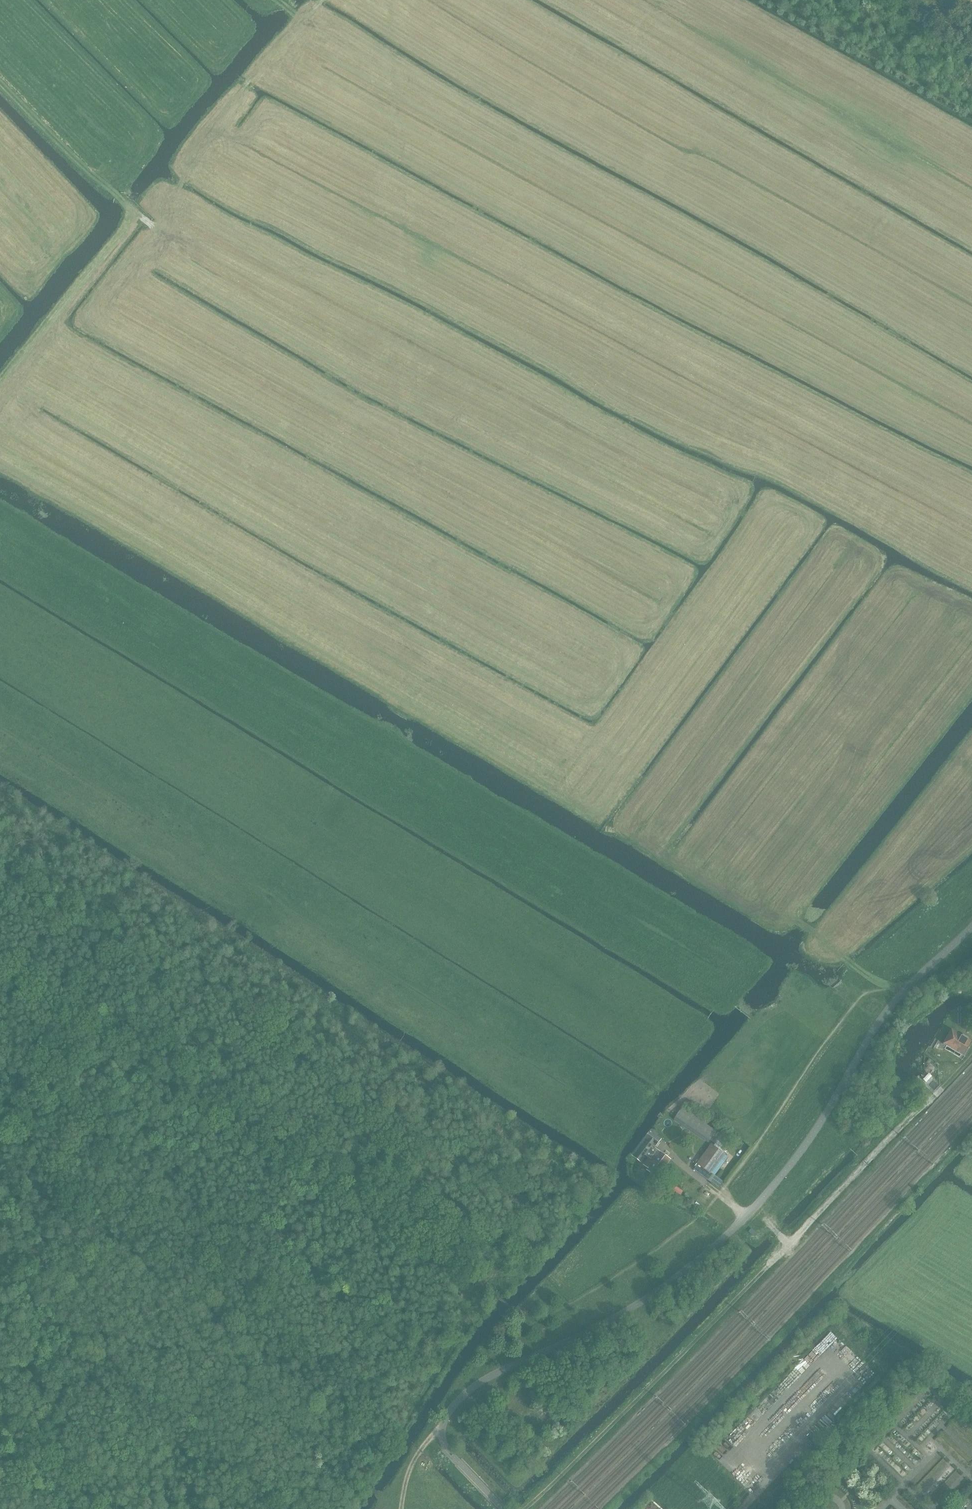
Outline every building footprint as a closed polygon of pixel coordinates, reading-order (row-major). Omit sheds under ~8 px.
[(971,1041),(968,1039),(969,1037),(963,1034),(962,1035),(952,1029),(943,1044),(946,1046),(945,1048),(960,1057),(961,1054),(963,1055),(971,1041)] [(929,1074),(923,1079),(926,1082),(931,1077),(929,1074)] [(683,1108),(677,1116),(727,1149),(732,1142),(733,1141),(683,1108)] [(650,1131),(632,1155),(640,1161),(645,1155),(649,1158),(644,1164),(649,1167),(647,1170),(657,1176),(669,1159),(654,1148),(661,1139),(659,1138),(661,1136),(653,1130),(651,1132),(650,1131)] [(714,1144),(694,1171),(710,1183),(730,1156),(714,1144)]
